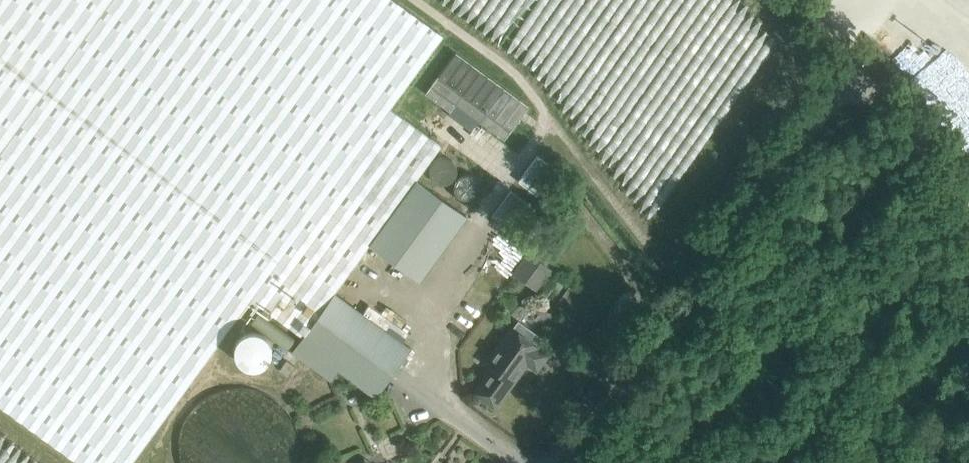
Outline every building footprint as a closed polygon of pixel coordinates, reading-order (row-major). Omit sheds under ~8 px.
[(395,0),(0,0),(0,406),(80,462),(131,462),(251,296),(303,332),(368,245),(369,244),(419,280),(467,215),(417,179),(441,145),(391,109),(444,35),(395,0)] [(455,53),(426,93),(450,111),(456,103),(505,139),(529,107),(455,53)] [(538,156),(518,181),(537,196),(557,170),(538,156)] [(429,169),(429,172),(430,174),(430,175),(431,178),(432,179),(433,181),(435,182),(436,183),(439,184),(441,184),(443,185),(445,185),(448,184),(450,183),(452,182),(453,180),(455,179),(456,177),(456,175),(457,173),(457,171),(457,169),(457,167),(456,165),(455,163),(453,161),(452,160),(450,158),(448,157),(446,157),(443,157),(442,157),(440,157),(438,158),(437,158),(435,159),(434,161),(432,162),(431,164),(430,166),(430,167),(429,169)] [(454,187),(454,189),(454,192),(455,194),(456,196),(457,197),(459,199),(460,200),(462,201),(464,202),(466,202),(468,202),(470,202),(472,201),(473,201),(475,200),(476,199),(478,198),(479,196),(480,195),(480,193),(481,191),(481,189),(481,187),(481,185),(480,183),(480,181),(478,180),(477,178),(476,177),(474,176),(472,175),(470,175),(468,174),(466,174),(464,175),(463,175),(461,176),(460,177),(458,178),(457,180),(455,182),(455,183),(454,185),(454,187)] [(511,191),(492,216),(511,231),(531,205),(511,191)] [(550,269),(534,257),(529,254),(515,273),(536,289),(550,269)] [(411,349),(395,337),(336,293),(293,352),(331,380),(338,370),(376,397),(411,349)] [(493,369),(475,393),(495,407),(527,363),(537,369),(548,355),(539,348),(545,340),(518,320),(512,329),(511,328),(497,347),(485,364),(493,369)]
